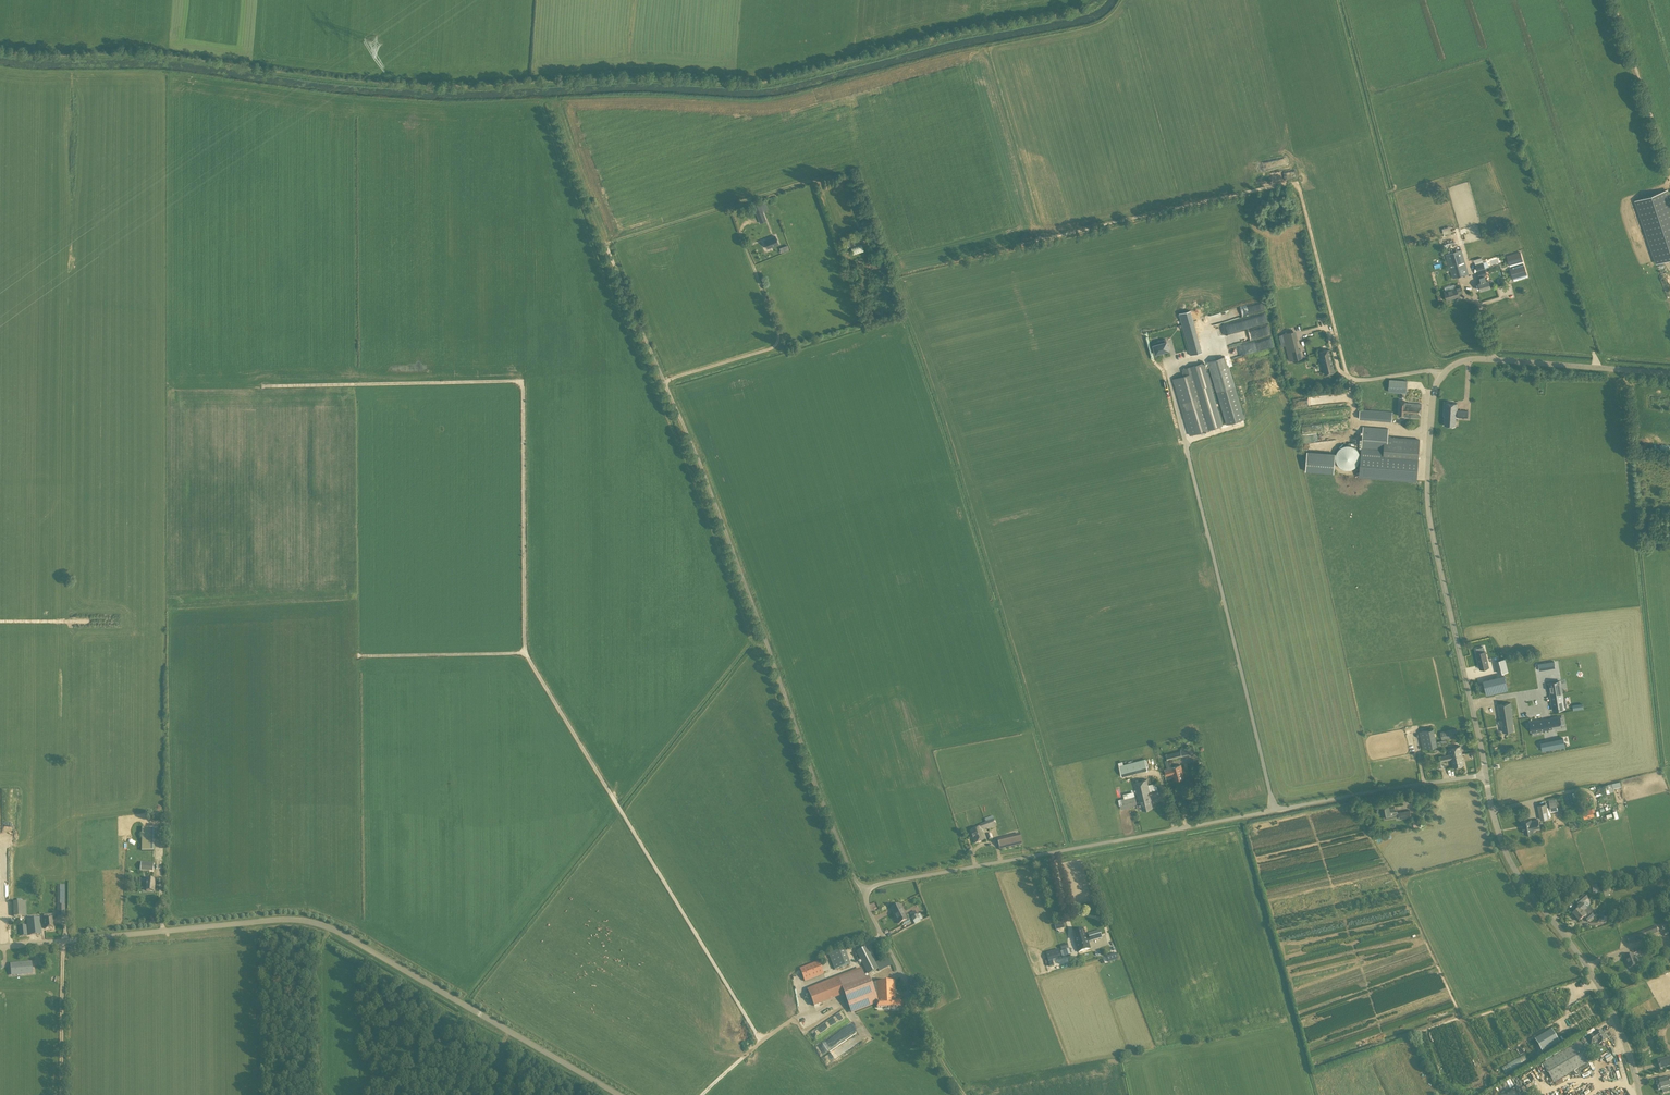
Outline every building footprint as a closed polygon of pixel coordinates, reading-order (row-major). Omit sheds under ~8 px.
[(1655,264),(1669,259),(1669,196),(1668,189),(1634,200),(1655,264)] [(766,220),(760,204),(753,206),(760,223),(766,220)] [(1450,226),(1442,228),(1444,234),(1451,232),(1450,226)] [(775,236),(764,240),(767,248),(778,244),(775,236)] [(860,243),(851,247),(853,254),(864,251),(861,243),(860,243)] [(1446,254),(1453,278),(1469,273),(1462,249),(1446,254)] [(1520,252),(1506,256),(1509,265),(1523,261),(1520,252)] [(1483,263),(1475,265),(1477,271),(1485,268),(1483,262),(1483,263)] [(1523,264),(1510,268),(1513,278),(1526,274),(1523,264)] [(1477,271),(1480,282),(1478,283),(1480,290),(1490,287),(1488,280),(1486,280),(1484,275),(1487,275),(1485,268),(1477,271)] [(1455,288),(1444,291),(1447,300),(1452,298),(1459,296),(1458,294),(1462,292),(1460,285),(1455,287),(1455,288)] [(1194,320),(1182,324),(1182,325),(1190,355),(1202,351),(1194,320)] [(1229,347),(1232,357),(1273,347),(1271,337),(1272,337),(1268,324),(1262,325),(1264,331),(1266,331),(1267,335),(1261,336),(1262,339),(1229,347)] [(1296,330),(1283,333),(1289,361),(1302,358),(1300,348),(1299,348),(1297,340),(1298,340),(1296,330)] [(1217,332),(1206,336),(1211,356),(1223,353),(1217,332)] [(1153,345),(1156,353),(1169,350),(1167,341),(1166,341),(1166,339),(1157,341),(1158,343),(1153,345)] [(1330,349),(1319,352),(1322,366),(1323,366),(1325,374),(1335,371),(1333,364),(1333,363),(1330,349)] [(1173,379),(1190,435),(1221,425),(1202,362),(1182,369),(1183,375),(1173,379)] [(1407,380),(1389,379),(1388,392),(1406,393),(1407,380)] [(1233,386),(1218,391),(1228,423),(1243,419),(1233,386)] [(1404,416),(1408,416),(1408,417),(1421,418),(1421,417),(1420,417),(1421,404),(1405,402),(1405,401),(1400,400),(1399,415),(1404,416)] [(1455,417),(1469,417),(1469,412),(1457,411),(1457,403),(1444,402),(1444,416),(1445,416),(1444,425),(1455,426),(1455,417)] [(1393,411),(1359,408),(1358,419),(1392,422),(1393,411)] [(1363,426),(1360,476),(1416,480),(1419,440),(1393,438),(1392,439),(1387,439),(1388,428),(1363,426)] [(1348,445),(1347,445),(1346,444),(1345,444),(1344,444),(1343,444),(1342,444),(1341,445),(1340,445),(1340,446),(1339,446),(1338,447),(1338,448),(1337,449),(1336,450),(1336,452),(1336,453),(1336,454),(1336,455),(1335,456),(1335,457),(1335,459),(1336,460),(1336,461),(1336,462),(1336,463),(1337,464),(1337,465),(1337,466),(1338,467),(1339,468),(1340,469),(1340,470),(1341,470),(1342,470),(1342,471),(1343,471),(1344,471),(1345,471),(1346,470),(1347,470),(1347,469),(1348,470),(1349,470),(1350,471),(1351,471),(1352,471),(1353,471),(1354,470),(1355,470),(1355,469),(1356,469),(1357,468),(1357,467),(1358,466),(1358,465),(1358,464),(1359,463),(1359,462),(1359,461),(1359,460),(1360,459),(1360,457),(1360,456),(1359,455),(1359,454),(1359,453),(1359,452),(1358,451),(1358,450),(1358,449),(1357,448),(1356,447),(1356,446),(1355,446),(1355,445),(1354,445),(1353,444),(1352,444),(1351,444),(1350,444),(1349,444),(1348,445)] [(1332,473),(1334,453),(1307,450),(1304,470),(1332,473)] [(1489,667),(1484,651),(1476,653),(1480,669),(1489,667)] [(1504,658),(1496,660),(1499,673),(1508,671),(1504,658)] [(1554,661),(1538,664),(1539,670),(1555,668),(1554,661)] [(1500,677),(1479,682),(1482,695),(1503,690),(1500,677)] [(1559,682),(1548,683),(1550,696),(1561,694),(1559,682)] [(1561,694),(1550,696),(1552,709),(1566,707),(1564,699),(1562,700),(1561,694)] [(1510,702),(1497,704),(1500,720),(1499,720),(1499,725),(1501,724),(1502,732),(1514,730),(1512,722),(1513,722),(1510,702)] [(1561,717),(1547,719),(1549,729),(1562,726),(1561,717)] [(1544,719),(1530,722),(1532,731),(1545,729),(1544,719)] [(1422,749),(1436,746),(1437,747),(1447,745),(1446,739),(1436,741),(1433,728),(1419,732),(1422,749)] [(1458,736),(1456,728),(1440,732),(1442,740),(1458,736)] [(1563,738),(1554,740),(1555,748),(1565,746),(1564,744),(1563,738)] [(1166,754),(1167,760),(1195,753),(1193,746),(1180,749),(1180,751),(1166,754)] [(1463,757),(1460,746),(1448,748),(1449,755),(1439,757),(1440,762),(1451,759),(1453,767),(1463,765),(1462,757),(1463,757)] [(1122,776),(1148,769),(1145,759),(1119,766),(1122,776)] [(1165,770),(1166,775),(1172,774),(1174,780),(1184,778),(1181,765),(1169,768),(1169,766),(1165,768),(1165,770)] [(1134,782),(1139,804),(1140,804),(1142,810),(1152,807),(1151,800),(1152,800),(1151,796),(1159,794),(1157,786),(1149,788),(1146,779),(1134,782)] [(1614,791),(1613,788),(1621,786),(1620,781),(1605,784),(1607,792),(1614,791)] [(1121,809),(1137,805),(1135,796),(1118,800),(1121,809)] [(1549,818),(1546,803),(1537,805),(1540,820),(1549,818)] [(1381,807),(1381,808),(1378,808),(1377,810),(1377,813),(1379,814),(1382,814),(1382,815),(1390,814),(1389,812),(1394,811),(1393,807),(1389,808),(1388,806),(1381,807)] [(1591,808),(1582,810),(1584,817),(1593,815),(1591,808)] [(1399,818),(1411,816),(1410,810),(1398,812),(1399,818)] [(979,825),(980,828),(971,831),(975,844),(986,840),(982,831),(987,829),(987,830),(997,826),(994,819),(992,816),(984,819),(985,822),(979,825)] [(1521,821),(1522,825),(1522,828),(1523,828),(1524,833),(1532,832),(1532,828),(1539,827),(1538,819),(1530,821),(1530,819),(1521,821)] [(142,828),(142,851),(154,851),(154,828),(142,828)] [(997,838),(1000,849),(1022,844),(1020,833),(997,838)] [(147,879),(146,891),(154,891),(155,880),(147,879)] [(1598,886),(1590,887),(1591,894),(1599,893),(1598,886)] [(1589,913),(1581,904),(1587,899),(1584,895),(1576,902),(1579,906),(1576,908),(1578,909),(1576,911),(1574,909),(1573,909),(1571,909),(1571,910),(1571,912),(1579,921),(1584,917),(1585,919),(1584,919),(1588,922),(1594,917),(1591,914),(1589,912),(1589,913)] [(15,916),(27,916),(26,901),(14,901),(15,916)] [(871,904),(874,910),(879,908),(876,902),(871,904)] [(1093,910),(1094,912),(1098,911),(1096,903),(1085,906),(1087,912),(1093,910)] [(899,905),(891,909),(899,924),(907,920),(899,905)] [(40,917),(26,919),(28,935),(42,933),(40,917)] [(52,918),(44,919),(45,929),(53,928),(52,918)] [(1663,930),(1669,928),(1667,922),(1661,924),(1663,930)] [(26,925),(18,926),(19,936),(27,935),(26,925)] [(1629,944),(1658,932),(1656,926),(1626,938),(1629,944)] [(1083,929),(1073,932),(1076,940),(1075,941),(1078,952),(1090,949),(1088,940),(1087,940),(1083,929)] [(1100,931),(1088,934),(1090,940),(1102,936),(1100,931)] [(887,957),(875,963),(867,946),(856,952),(867,975),(878,969),(879,972),(891,965),(887,957)] [(844,948),(828,954),(834,970),(850,963),(844,948)] [(1049,962),(1061,958),(1059,949),(1046,953),(1049,962)] [(1062,957),(1071,955),(1069,949),(1060,952),(1062,957)] [(1114,957),(1108,959),(1108,962),(1118,959),(1116,954),(1113,954),(1114,957)] [(1629,968),(1637,965),(1633,954),(1625,957),(1629,968)] [(824,974),(819,961),(799,968),(804,982),(824,974)] [(26,972),(32,971),(31,962),(10,964),(10,973),(17,972),(17,975),(26,974),(26,972)] [(814,1007),(844,995),(851,1012),(877,1002),(877,1007),(903,1006),(902,1001),(895,1001),(894,981),(877,982),(877,981),(871,984),(869,979),(865,981),(860,970),(807,990),(814,1007)] [(1542,1053),(1559,1043),(1551,1030),(1534,1040),(1542,1053)] [(1599,1044),(1607,1040),(1602,1031),(1595,1035),(1595,1034),(1586,1039),(1591,1046),(1598,1042),(1599,1044)] [(824,1052),(842,1041),(838,1034),(820,1045),(824,1052)] [(1554,1083),(1575,1070),(1588,1063),(1591,1061),(1580,1041),(1542,1064),(1554,1083)] [(1506,1064),(1510,1072),(1529,1062),(1525,1055),(1506,1064)] [(1657,1061),(1659,1068),(1669,1066),(1669,1057),(1657,1061)] [(1669,1087),(1669,1082),(1669,1078),(1656,1081),(1658,1090),(1669,1087)]
